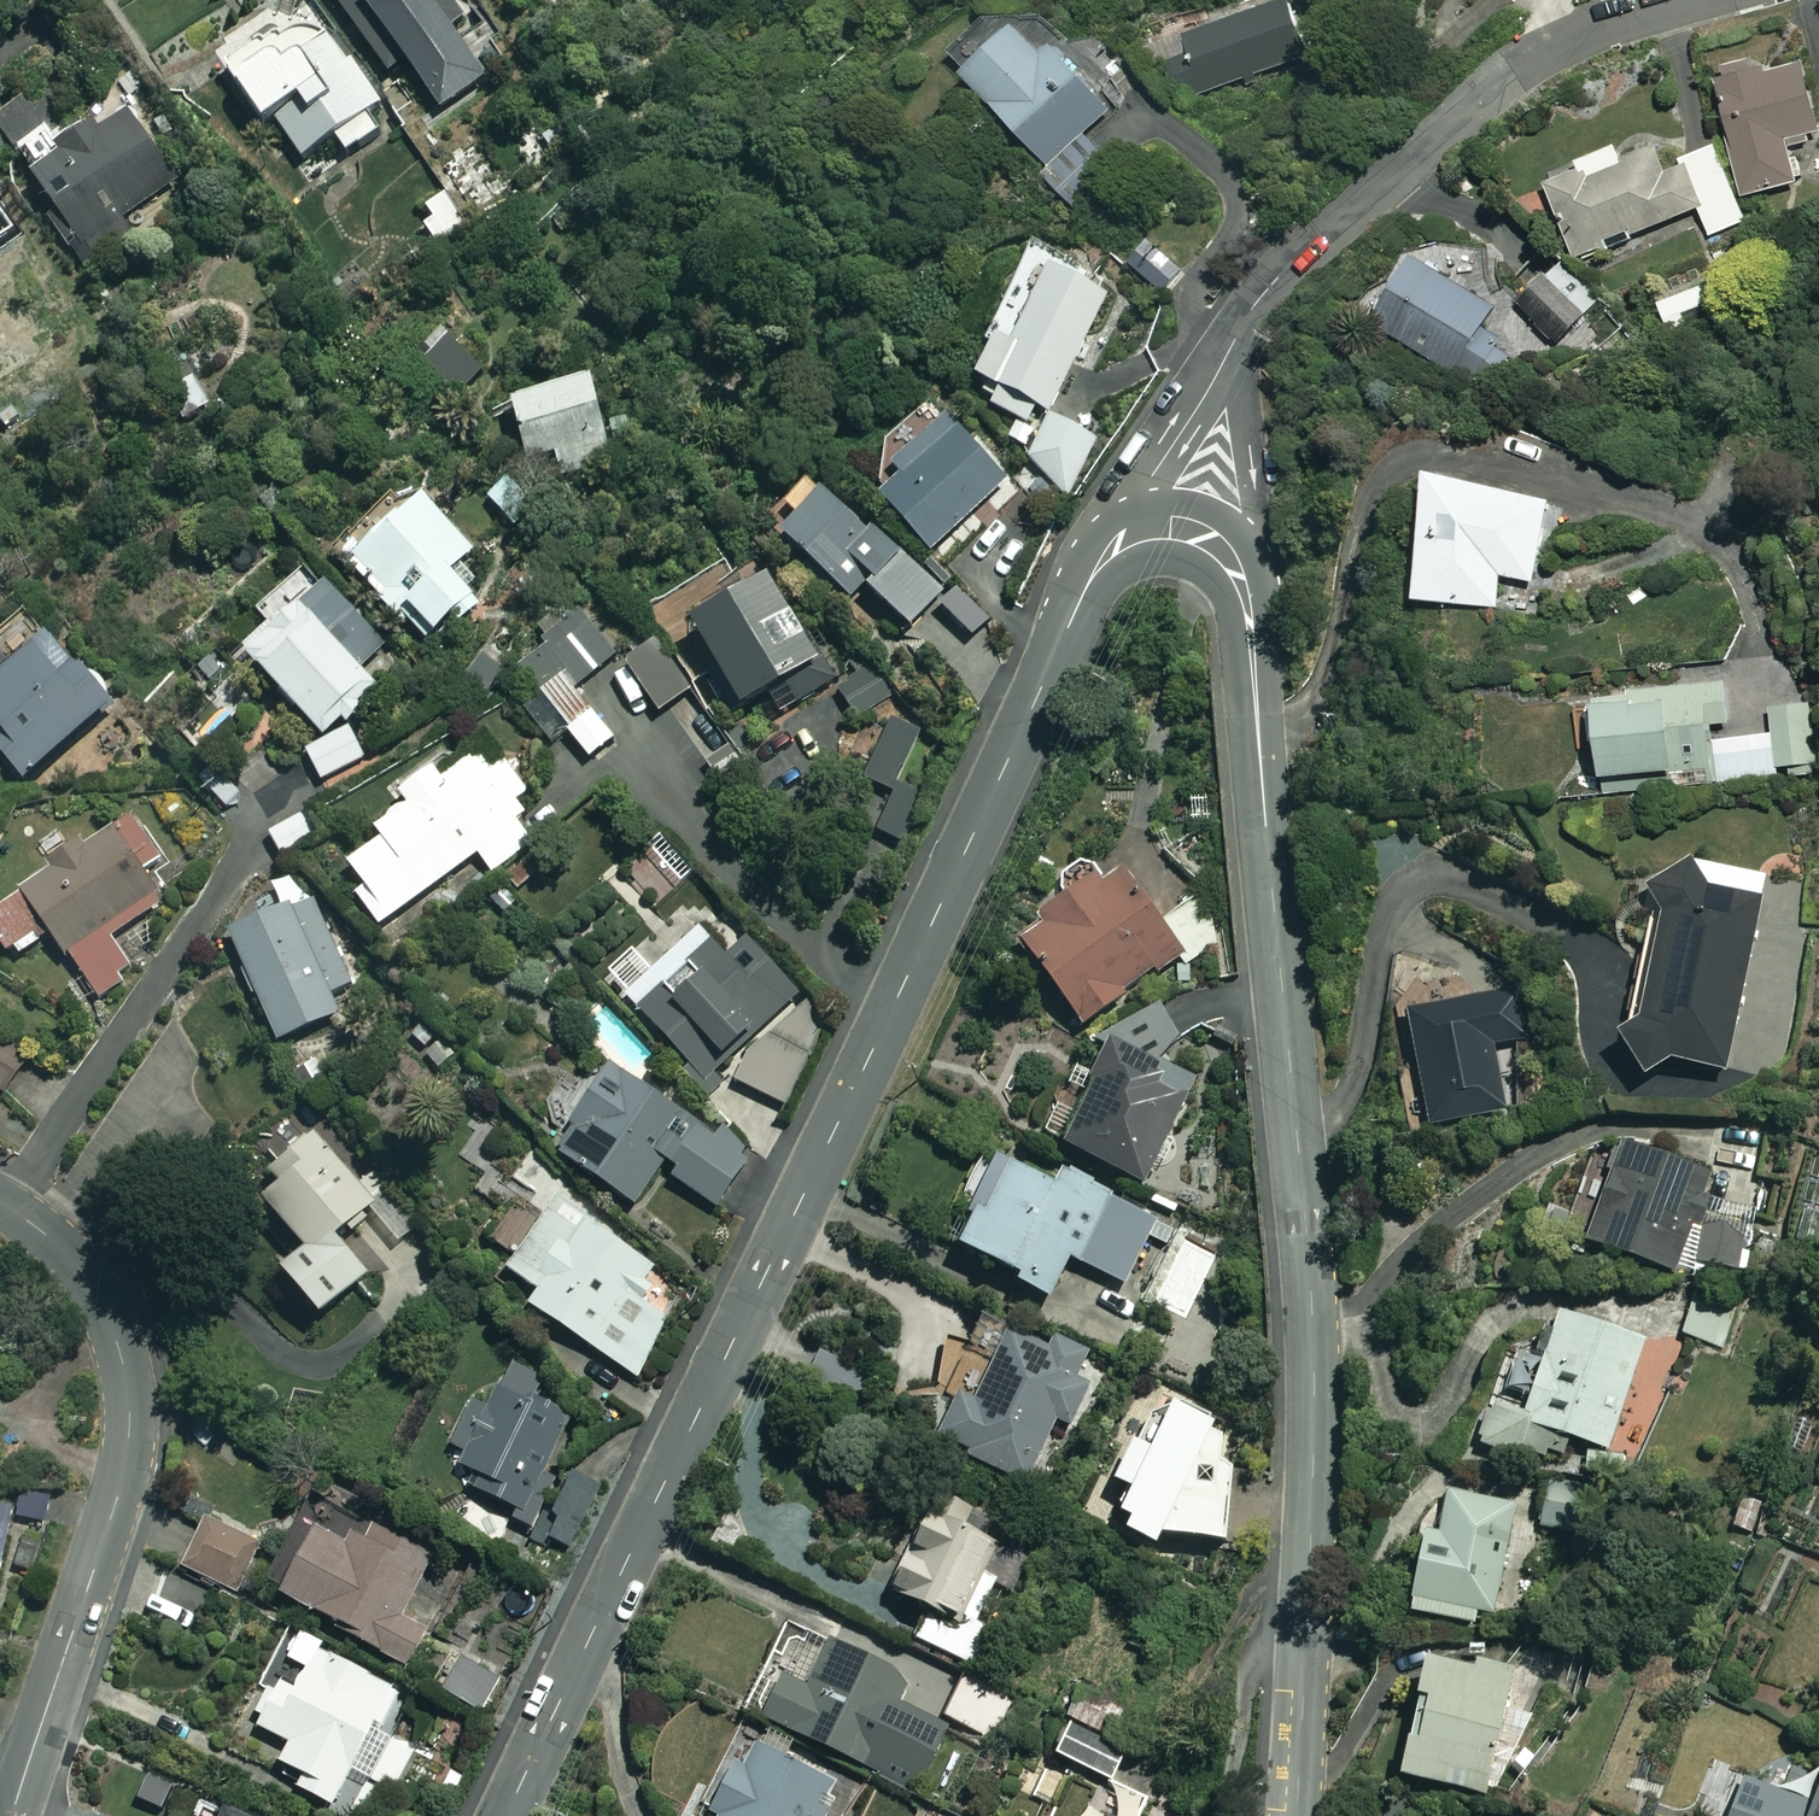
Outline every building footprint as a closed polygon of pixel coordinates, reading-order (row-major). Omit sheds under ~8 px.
[(481,0),(348,0),(384,54),(421,30),(432,47),(488,10),(481,0)] [(1318,52),(1301,5),(1173,50),(1190,97),(1318,52)] [(301,15),(293,21),(283,7),(221,51),(276,130),(283,125),(310,163),(342,140),(354,156),(383,136),(372,120),(388,109),(332,28),(317,38),(301,15)] [(1023,31),(1008,14),(959,57),(1054,167),(1121,110),(1040,17),(1023,31)] [(1815,62),(1728,78),(1749,195),(1801,185),(1793,137),(1818,132),(1818,84),(1815,62)] [(35,99),(0,124),(0,142),(14,163),(58,132),(35,99)] [(179,182),(136,115),(38,178),(63,217),(54,222),(84,268),(137,234),(125,217),(179,182)] [(1628,163),(1621,145),(1549,174),(1583,260),(1704,213),(1713,238),(1752,222),(1724,151),(1673,172),(1664,149),(1628,163)] [(435,221),(427,226),(440,247),(470,230),(451,198),(429,211),(435,221)] [(1191,271),(1155,243),(1137,266),(1173,294),(1191,271)] [(1069,264),(1038,249),(991,344),(1003,349),(987,382),(1009,393),(1000,411),(1035,428),(1045,409),(1056,415),(1115,296),(1065,271),(1069,264)] [(1488,392),(1528,327),(1424,262),(1383,327),(1488,392)] [(1590,318),(1556,278),(1525,304),(1559,344),(1590,318)] [(1717,324),(1705,292),(1668,306),(1680,337),(1717,324)] [(494,376),(456,337),(429,364),(467,403),(494,376)] [(621,465),(604,386),(523,404),(536,465),(563,459),(567,477),(621,465)] [(1102,443),(1059,418),(1031,466),(1075,491),(1102,443)] [(1020,485),(959,422),(904,476),(913,485),(891,506),(944,560),(1020,485)] [(1559,502),(1446,481),(1424,599),(1503,613),(1509,577),(1544,584),(1559,502)] [(951,595),(838,496),(795,544),(862,604),(874,591),(919,631),(951,595)] [(481,556),(435,503),(358,568),(401,618),(415,606),(445,642),(486,607),(458,575),(481,556)] [(332,741),(355,728),(390,697),(380,686),(407,662),(337,584),(256,656),(332,741)] [(833,671),(782,587),(708,632),(758,716),(833,671)] [(626,659),(589,614),(549,646),(554,651),(528,673),(604,764),(626,746),(583,694),(626,659)] [(64,639),(0,691),(0,749),(30,785),(121,711),(64,639)] [(697,695),(663,646),(633,667),(667,716),(697,695)] [(891,691),(866,667),(840,694),(865,718),(891,691)] [(1781,770),(1818,766),(1811,706),(1775,710),(1778,735),(1739,739),(1737,693),(1612,700),(1618,790),(1705,785),(1782,777),(1781,770)] [(355,728),(332,741),(310,761),(335,789),(376,752),(355,728)] [(949,758),(896,728),(868,778),(900,796),(881,831),(903,843),(949,758)] [(539,843),(526,828),(536,820),(523,804),(537,793),(514,764),(499,776),(485,758),(452,784),(443,773),(410,798),(416,806),(384,831),(392,842),(359,869),(377,892),(366,900),(392,932),(485,858),(498,875),(539,843)] [(136,818),(0,917),(0,932),(21,961),(58,933),(106,998),(141,973),(118,942),(172,902),(150,872),(166,860),(136,818)] [(1772,881),(1702,867),(1656,887),(1630,1048),(1654,1082),(1679,1065),(1732,1076),(1772,881)] [(1035,943),(1095,1034),(1141,1003),(1135,994),(1184,961),(1189,970),(1227,944),(1200,904),(1168,925),(1135,877),(1118,888),(1113,880),(1050,922),(1055,930),(1035,943)] [(369,1012),(319,901),(240,937),(290,1047),(369,1012)] [(733,958),(707,931),(662,974),(641,952),(613,979),(715,1085),(806,997),(752,941),(733,958)] [(1519,1040),(1511,997),(1411,1017),(1432,1125),(1510,1110),(1496,1044),(1519,1040)] [(0,1038),(0,1088),(24,1104),(47,1070),(0,1038)] [(1202,1085),(1119,1046),(1101,1085),(1108,1088),(1077,1153),(1154,1189),(1202,1085)] [(752,1052),(740,1085),(793,1104),(805,1072),(752,1052)] [(759,1162),(618,1071),(564,1155),(646,1208),(667,1174),(727,1212),(759,1162)] [(455,1268),(330,1131),(280,1176),(294,1191),(276,1208),(319,1254),(295,1276),(333,1319),(361,1293),(391,1327),(455,1268)] [(1716,1175),(1629,1145),(1595,1245),(1683,1275),(1689,1259),(1739,1276),(1760,1215),(1708,1197),(1716,1175)] [(1066,1193),(1012,1166),(969,1250),(1061,1297),(1079,1262),(1130,1288),(1164,1221),(1075,1175),(1066,1193)] [(655,1265),(565,1203),(517,1274),(547,1295),(537,1310),(638,1379),(677,1322),(636,1293),(655,1265)] [(1746,1303),(1702,1289),(1687,1337),(1731,1350),(1746,1303)] [(1652,1344),(1568,1317),(1536,1417),(1502,1406),(1488,1450),(1552,1471),(1563,1438),(1617,1455),(1652,1344)] [(1110,1363),(1070,1338),(1021,1332),(980,1407),(969,1401),(946,1444),(1031,1489),(1065,1426),(1074,1430),(1110,1363)] [(551,1381),(518,1366),(497,1412),(480,1405),(459,1450),(474,1457),(468,1470),(485,1478),(479,1491),(541,1520),(557,1487),(547,1482),(577,1418),(541,1402),(551,1381)] [(1241,1473),(1234,1472),(1238,1445),(1225,1440),(1229,1431),(1189,1414),(1172,1454),(1148,1444),(1129,1490),(1148,1498),(1137,1524),(1146,1528),(1141,1540),(1168,1551),(1178,1542),(1235,1546),(1241,1473)] [(606,1489),(578,1477),(552,1539),(580,1551),(606,1489)] [(1521,1508),(1457,1495),(1449,1538),(1436,1535),(1420,1616),(1505,1633),(1519,1561),(1511,1559),(1521,1508)] [(921,1640),(981,1670),(1001,1630),(983,1621),(1017,1553),(991,1540),(1000,1522),(968,1507),(958,1527),(941,1518),(916,1569),(921,1571),(907,1599),(935,1613),(921,1640)] [(264,1544),(213,1519),(188,1569),(239,1594),(264,1544)] [(417,1628),(441,1584),(428,1577),(437,1560),(379,1529),(366,1553),(329,1532),(292,1599),(412,1665),(429,1634),(417,1628)] [(0,1530),(0,1619),(1,1619),(21,1535),(0,1530)] [(898,1673),(837,1642),(814,1687),(796,1677),(774,1722),(931,1801),(948,1766),(937,1760),(951,1730),(931,1720),(951,1679),(906,1656),(898,1673)] [(407,1702),(334,1659),(310,1700),(296,1692),(271,1733),(303,1752),(294,1768),(318,1783),(312,1794),(342,1812),(407,1702)] [(1518,1684),(1441,1666),(1413,1782),(1491,1801),(1518,1684)] [(1008,1701),(966,1683),(950,1721),(992,1739),(1008,1701)] [(1118,1781),(1131,1752),(1082,1729),(1067,1758),(1118,1781)] [(846,1789),(760,1744),(723,1815),(832,1815),(846,1789)] [(1742,1815),(1818,1815),(1818,1809),(1753,1785),(1742,1815)]
